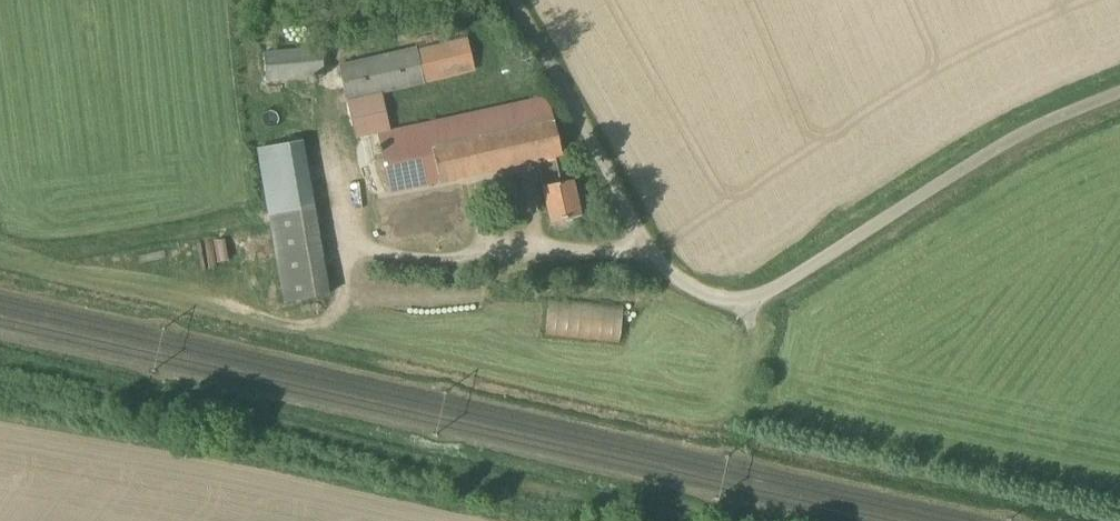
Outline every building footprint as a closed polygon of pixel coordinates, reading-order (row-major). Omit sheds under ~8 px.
[(348,102),(424,84),(477,71),(468,35),(416,47),(339,65),(348,102)] [(267,81),(324,75),(323,46),(265,52),(267,81)] [(561,183),(555,157),(562,155),(549,96),(377,137),(390,195),(537,162),(550,223),(581,216),(573,181),(561,183)] [(283,304),(331,296),(316,208),(303,140),(257,149),(269,217),(283,304)] [(388,243),(466,228),(458,191),(380,206),(388,243)] [(543,336),(619,339),(620,307),(544,304),(543,336)]
